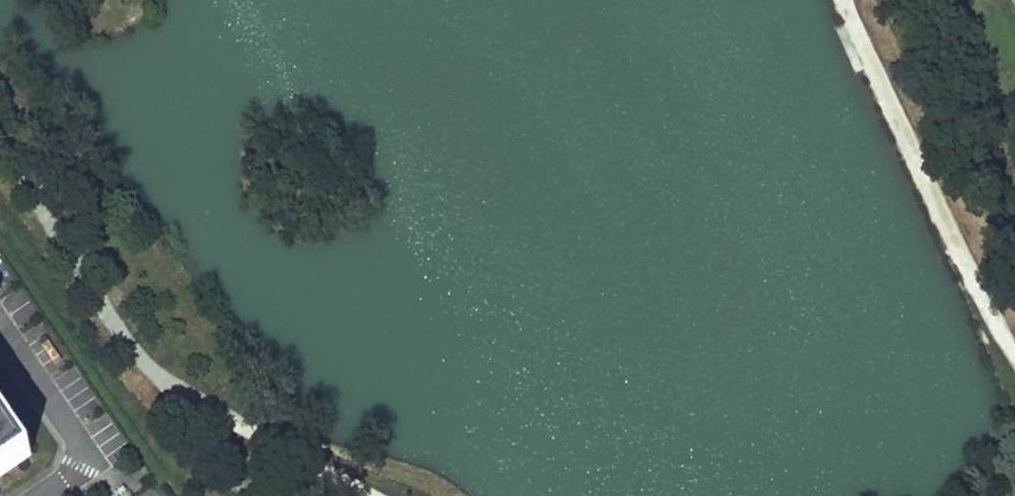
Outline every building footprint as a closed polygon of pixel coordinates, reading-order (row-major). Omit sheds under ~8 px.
[(26,457),(0,418),(0,474),(26,457)]
